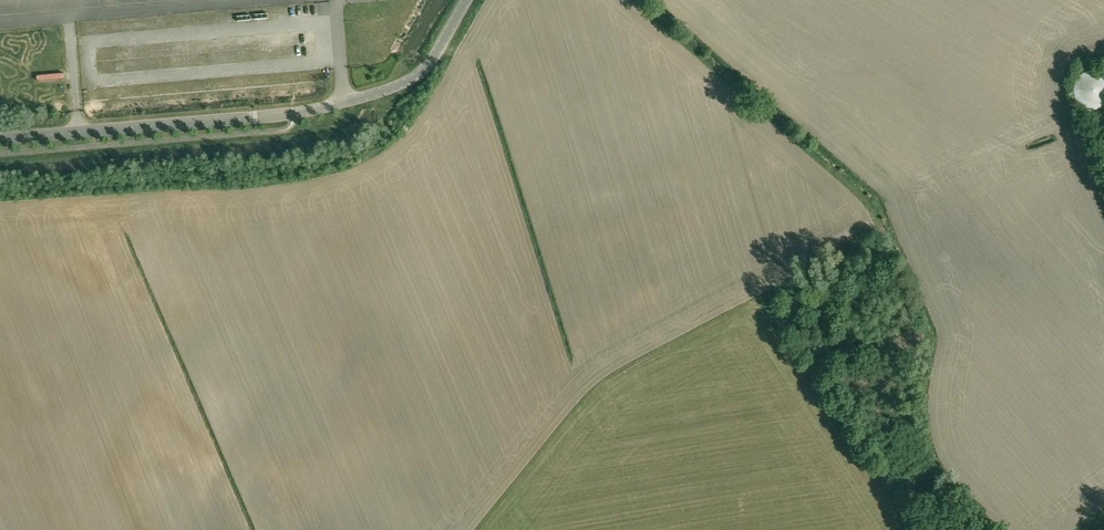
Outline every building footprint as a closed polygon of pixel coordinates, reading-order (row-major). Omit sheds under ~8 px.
[(1073,92),(1074,96),(1076,100),(1079,103),(1082,106),(1085,108),(1089,109),(1093,110),(1098,109),(1101,108),(1103,106),(1103,73),(1101,71),(1097,70),(1093,70),(1089,70),(1085,71),(1082,74),(1078,76),(1076,80),(1074,84),(1073,88),(1073,92)]
